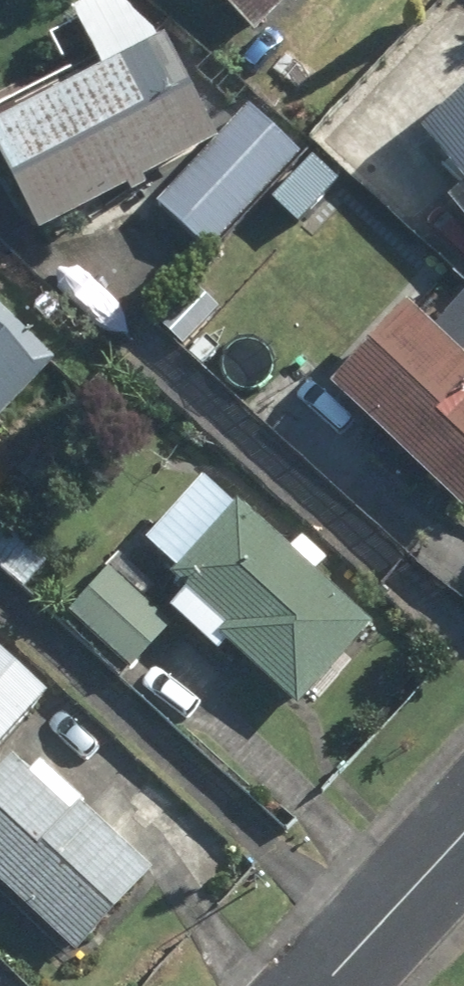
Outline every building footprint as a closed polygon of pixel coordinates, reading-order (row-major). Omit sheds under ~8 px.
[(263,28),(290,0),(234,0),(263,28)] [(43,225),(227,135),(176,32),(0,118),(0,128),(43,225)] [(316,136),(345,165),(385,122),(356,95),(316,136)] [(436,122),(463,157),(463,100),(436,122)] [(164,201),(212,248),(306,149),(258,104),(164,201)] [(463,497),(463,344),(413,295),(337,376),(463,497)] [(64,357),(0,296),(0,424),(64,357)] [(243,361),(269,386),(288,365),(262,340),(243,361)] [(225,630),(307,704),(382,621),(324,568),(336,554),(314,534),(300,549),(245,499),(243,503),(211,476),(156,537),(187,566),(181,573),(234,620),(225,630)] [(71,608),(136,667),(177,620),(114,563),(71,608)] [(53,689),(0,643),(0,750),(53,689)] [(86,950),(162,867),(89,801),(81,810),(20,754),(0,775),(0,871),(86,950)]
